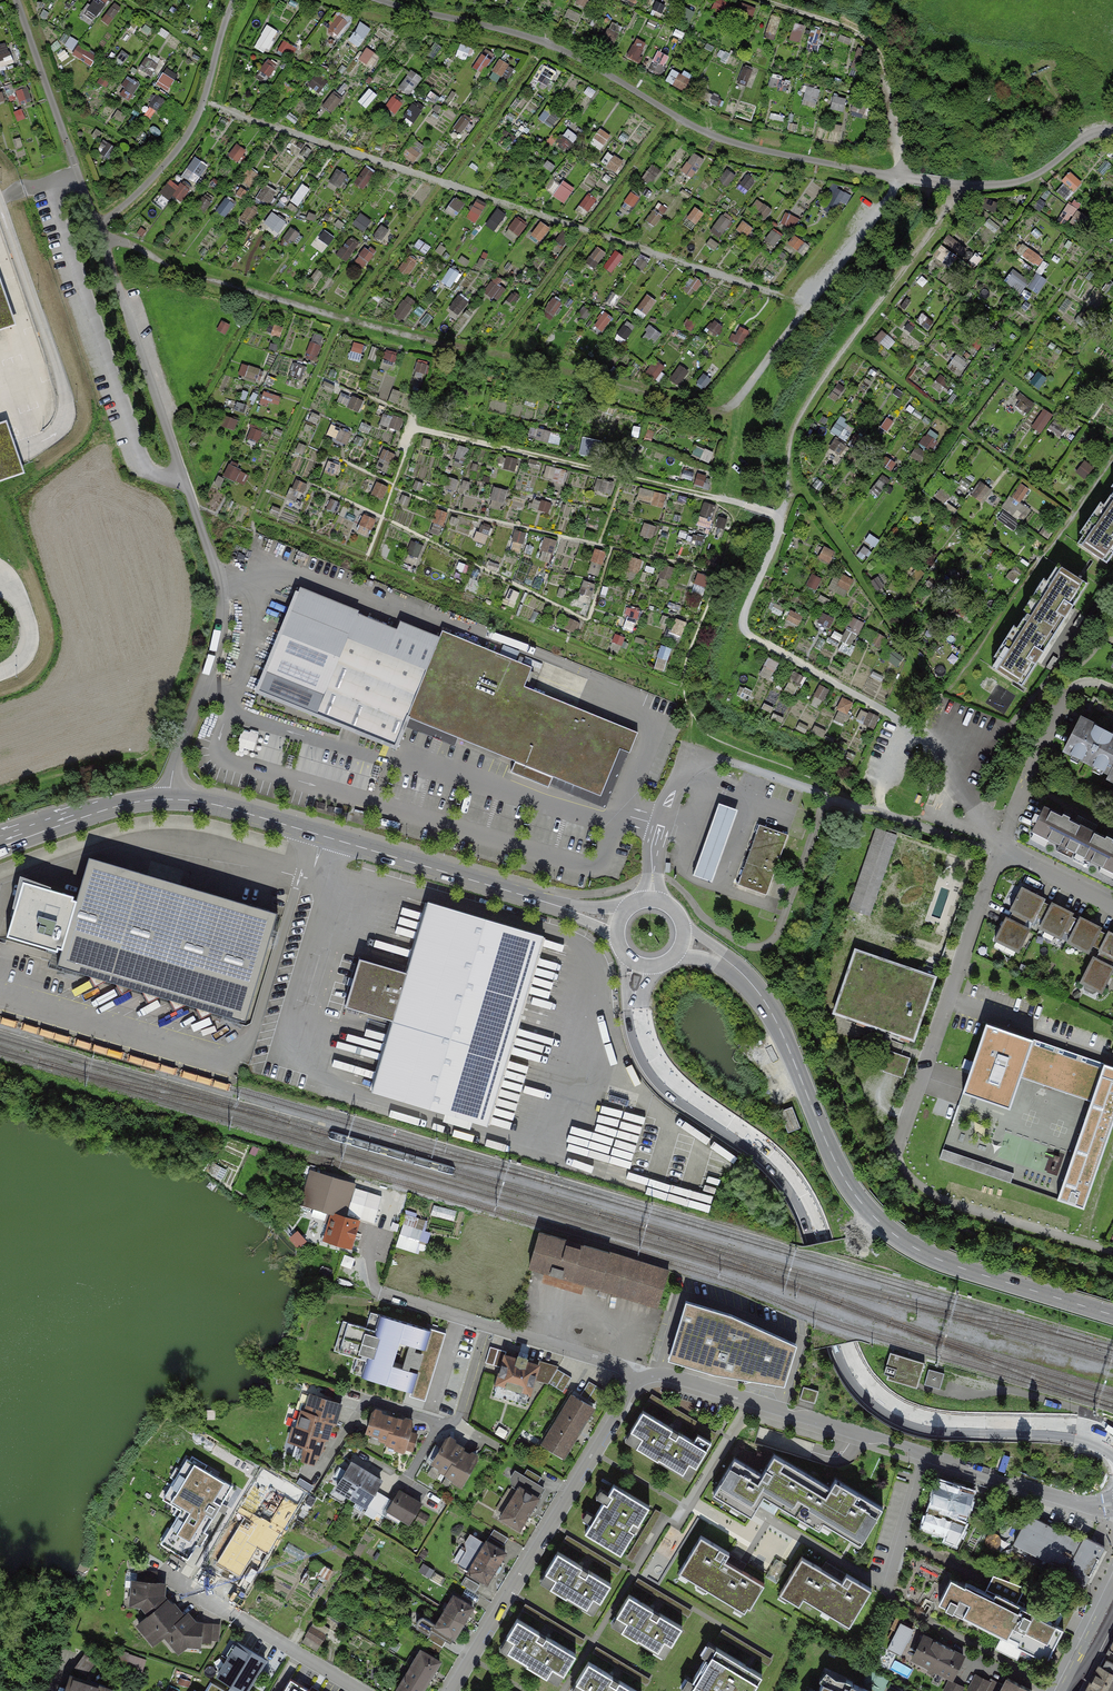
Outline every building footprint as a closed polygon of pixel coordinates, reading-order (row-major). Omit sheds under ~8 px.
[(98,20),(108,0),(91,0),(84,14),(98,20)] [(348,24),(339,17),(328,30),(328,35),(333,38),(337,37),(348,24)] [(277,33),(267,27),(254,49),(264,55),(266,52),(268,53),(274,43),(272,41),(277,33)] [(637,37),(629,57),(640,61),(648,42),(637,37)] [(356,46),(346,39),(339,49),(349,56),(356,46)] [(0,45),(0,66),(14,63),(9,42),(0,45)] [(297,50),(284,42),(276,54),(283,59),(285,55),(291,59),(297,50)] [(77,45),(74,57),(94,64),(98,52),(77,45)] [(379,58),(366,49),(358,61),(371,70),(379,58)] [(651,70),(662,74),(671,55),(660,50),(651,70)] [(493,59),(483,53),(472,70),(482,76),(493,59)] [(144,57),(139,71),(153,77),(159,62),(144,57)] [(500,60),(491,74),(501,80),(510,66),(500,60)] [(275,70),(265,63),(259,73),(269,80),(275,70)] [(546,65),(539,80),(550,85),(557,70),(546,65)] [(672,69),(668,82),(687,88),(691,76),(672,69)] [(411,71),(397,89),(409,98),(422,79),(411,71)] [(162,73),(157,84),(170,90),(175,78),(162,73)] [(328,84),(317,76),(308,87),(319,96),(328,84)] [(127,78),(123,88),(135,93),(139,83),(127,78)] [(297,92),(286,84),(279,92),(289,99),(293,94),(295,95),(297,92)] [(819,103),(820,86),(806,85),(805,102),(819,103)] [(377,97),(369,91),(358,104),(366,111),(377,97)] [(342,101),(332,94),(322,108),(332,115),(342,101)] [(835,95),(832,107),(844,110),(848,98),(835,95)] [(402,106),(392,98),(384,109),(394,117),(402,106)] [(423,113),(413,105),(403,118),(413,126),(423,113)] [(460,141),(474,125),(464,116),(450,132),(460,141)] [(591,142),(602,150),(613,134),(602,127),(591,142)] [(568,149),(579,135),(569,128),(559,141),(568,149)] [(410,147),(403,156),(414,164),(421,155),(410,147)] [(683,172),(694,178),(706,157),(694,151),(683,172)] [(197,180),(208,165),(196,156),(185,171),(197,180)] [(653,185),(662,169),(651,163),(643,180),(653,185)] [(366,189),(376,173),(366,166),(355,182),(366,189)] [(1073,172),(1058,187),(1069,198),(1084,182),(1073,172)] [(161,192),(171,200),(175,195),(182,201),(192,188),(182,180),(176,188),(168,182),(161,192)] [(301,182),(292,202),(302,206),(310,186),(301,182)] [(267,185),(257,196),(267,204),(277,193),(267,185)] [(563,187),(557,195),(564,200),(570,192),(563,187)] [(590,211),(597,197),(588,192),(581,206),(590,211)] [(206,193),(196,207),(204,212),(214,199),(206,193)] [(216,209),(224,217),(237,203),(228,196),(216,209)] [(448,211),(457,216),(465,201),(455,196),(448,211)] [(478,199),(468,217),(477,222),(488,204),(478,199)] [(758,199),(752,209),(766,218),(773,208),(758,199)] [(656,225),(667,207),(660,202),(648,220),(656,225)] [(697,206),(688,218),(696,224),(705,212),(697,206)] [(497,230),(508,214),(498,207),(487,224),(497,230)] [(725,210),(712,229),(723,236),(736,217),(725,210)] [(265,222),(279,232),(287,221),(273,211),(265,222)] [(355,222),(365,230),(372,220),(362,213),(355,222)] [(509,227),(519,236),(529,223),(519,215),(509,227)] [(738,229),(750,234),(754,225),(742,220),(738,229)] [(542,241),(551,226),(541,221),(532,235),(542,241)] [(350,261),(358,240),(346,236),(339,257),(350,261)] [(360,242),(351,260),(355,262),(365,244),(360,242)] [(366,245),(356,262),(366,268),(376,250),(366,245)] [(600,261),(606,252),(598,247),(590,260),(595,263),(598,260),(600,261)] [(615,249),(605,267),(614,272),(625,254),(615,249)] [(409,275),(419,260),(410,254),(399,269),(409,275)] [(1014,270),(1006,280),(1020,291),(1028,281),(1014,270)] [(1027,285),(1038,293),(1048,279),(1037,271),(1027,285)] [(492,280),(485,292),(491,296),(498,284),(492,280)] [(15,324),(0,282),(0,330),(15,324)] [(645,316),(657,301),(648,294),(637,309),(645,316)] [(451,308),(459,314),(468,300),(460,295),(451,308)] [(553,317),(563,303),(555,298),(545,311),(553,317)] [(604,331),(613,315),(605,310),(596,326),(604,331)] [(744,343),(750,329),(739,325),(734,340),(744,343)] [(317,360),(324,335),(314,333),(307,358),(317,360)] [(388,350),(383,366),(392,369),(397,352),(388,350)] [(655,360),(648,371),(657,377),(665,366),(655,360)] [(680,383),(689,371),(681,365),(672,377),(680,383)] [(266,390),(263,401),(280,405),(283,394),(266,390)] [(833,432),(849,438),(855,423),(839,417),(833,432)] [(25,473),(18,453),(7,420),(0,423),(0,482),(25,473)] [(254,426),(249,438),(259,442),(264,430),(254,426)] [(928,433),(922,441),(932,448),(938,441),(928,433)] [(593,454),(594,441),(583,440),(581,452),(593,454)] [(385,448),(377,466),(388,471),(396,453),(385,448)] [(251,471),(231,461),(223,477),(244,487),(251,471)] [(982,480),(972,492),(981,501),(992,489),(982,480)] [(374,493),(384,496),(388,486),(378,482),(374,493)] [(1022,502),(1031,489),(1022,482),(1004,506),(1022,520),(1031,509),(1022,502)] [(496,486),(492,498),(504,502),(508,490),(496,486)] [(1112,554),(1112,496),(1098,519),(1094,516),(1090,522),(1093,525),(1079,545),(1106,564),(1112,554)] [(701,515),(713,518),(717,504),(705,501),(701,515)] [(365,515),(362,526),(373,529),(376,519),(365,515)] [(412,541),(409,552),(416,554),(419,543),(412,541)] [(826,545),(820,556),(830,562),(836,550),(826,545)] [(597,547),(592,562),(603,565),(607,551),(597,547)] [(631,556),(629,568),(641,571),(643,559),(631,556)] [(1054,635),(1087,584),(1059,566),(1041,595),(1038,592),(1033,599),(1037,601),(1027,617),(1054,635)] [(845,573),(839,583),(849,590),(855,579),(845,573)] [(586,580),(582,592),(591,595),(596,583),(586,580)] [(408,718),(440,638),(401,622),(397,630),(358,614),(359,611),(300,588),(298,592),(295,591),(254,693),(397,751),(406,727),(410,719),(408,718)] [(790,610),(785,619),(798,626),(803,618),(790,610)] [(1085,616),(1080,613),(1073,625),(1078,628),(1085,616)] [(842,645),(854,649),(864,619),(852,615),(842,645)] [(1022,686),(1054,635),(1027,617),(1011,642),(1008,639),(1004,646),(1007,648),(994,669),(1022,686)] [(440,638),(408,718),(410,719),(458,739),(516,762),(553,777),(601,796),(620,750),(629,753),(638,733),(524,687),(532,668),(443,632),(440,638)] [(666,670),(672,647),(661,644),(656,667),(666,670)] [(1058,659),(1053,656),(1046,667),(1051,670),(1058,659)] [(779,663),(767,657),(763,665),(774,671),(779,663)] [(802,676),(794,672),(790,679),(798,683),(802,676)] [(829,689),(820,685),(814,696),(823,701),(829,689)] [(853,703),(843,698),(837,710),(847,715),(853,703)] [(880,717),(870,712),(864,724),(874,729),(880,717)] [(1080,718),(1064,750),(1110,773),(1112,768),(1112,735),(1080,718)] [(410,719),(406,727),(454,747),(458,739),(410,719)] [(238,744),(253,750),(260,732),(245,726),(238,744)] [(553,777),(550,786),(607,809),(629,753),(620,750),(601,796),(553,777)] [(918,763),(912,761),(910,768),(916,770),(918,763)] [(549,788),(550,786),(553,777),(516,762),(511,773),(549,788)] [(738,811),(719,804),(693,876),(712,883),(738,811)] [(1062,815),(1044,806),(1031,832),(1032,832),(1033,831),(1075,853),(1087,828),(1069,819),(1070,817),(1063,813),(1062,815)] [(788,834),(759,824),(737,885),(767,896),(788,834)] [(1087,828),(1075,853),(1112,872),(1112,841),(1112,840),(1112,839),(1106,836),(1105,837),(1087,828)] [(894,841),(896,835),(877,829),(849,908),(868,915),(894,841)] [(896,835),(894,841),(930,854),(928,861),(927,860),(921,878),(960,891),(966,874),(962,873),(963,868),(967,870),(972,857),(933,844),(897,832),(896,835)] [(44,966),(237,1024),(270,912),(77,855),(44,966)] [(62,900),(6,883),(0,902),(0,939),(46,953),(62,900)] [(1043,902),(1044,899),(1022,887),(1010,910),(1013,911),(1028,919),(1033,921),(1035,917),(1043,921),(1051,905),(1043,902)] [(547,937),(428,902),(407,973),(360,959),(345,1007),(395,1022),(373,1093),(490,1127),(547,937)] [(1071,916),(1072,913),(1052,903),(1051,905),(1043,921),(1039,928),(1060,938),(1063,931),(1071,935),(1079,920),(1071,916)] [(1018,951),(1029,929),(1024,926),(1028,919),(1013,911),(1009,919),(1006,917),(995,940),(1018,951)] [(1099,930),(1101,927),(1080,917),(1079,920),(1071,935),(1067,942),(1088,952),(1091,945),(1099,949),(1107,934),(1099,930)] [(1108,931),(1107,934),(1099,949),(1099,950),(1112,957),(1112,934),(1108,931)] [(908,968),(855,949),(834,1012),(858,1020),(857,1024),(864,1026),(865,1023),(899,1035),(897,1042),(904,1044),(907,1037),(913,1039),(935,977),(921,972),(927,956),(914,951),(908,968)] [(1112,968),(1112,967),(1111,966),(1112,961),(1112,957),(1099,950),(1095,958),(1093,957),(1080,982),(1101,992),(1112,968)] [(986,1023),(962,1092),(1010,1108),(1022,1071),(1093,1096),(1063,1182),(1060,1191),(1057,1199),(1084,1208),(1112,1123),(1112,1066),(986,1023)] [(293,1074),(295,1064),(290,1063),(290,1066),(281,1064),(277,1080),(285,1082),(287,1073),(293,1074)] [(800,1130),(791,1107),(778,1112),(786,1135),(800,1130)] [(1063,1182),(1056,1179),(1065,1153),(1005,1132),(990,1175),(994,1176),(994,1177),(1010,1183),(1010,1182),(1050,1196),(1053,1189),(1060,1191),(1063,1182)] [(301,1204),(347,1218),(357,1185),(311,1171),(301,1204)] [(426,1229),(430,1217),(407,1210),(397,1246),(419,1252),(422,1240),(429,1242),(432,1231),(426,1229)] [(323,1242),(353,1251),(361,1223),(332,1214),(323,1242)] [(527,1271),(657,1309),(668,1271),(538,1233),(527,1271)] [(728,1312),(685,1301),(668,1362),(717,1375),(786,1385),(798,1345),(728,1312)] [(401,1329),(330,1307),(313,1362),(426,1397),(446,1334),(404,1321),(401,1329)] [(503,1352),(489,1347),(485,1362),(499,1367),(503,1352)] [(531,1396),(540,1364),(504,1354),(495,1385),(531,1396)] [(885,1381),(920,1387),(925,1361),(889,1355),(885,1381)] [(926,1384),(941,1388),(945,1372),(930,1368),(926,1384)] [(571,1378),(557,1369),(548,1384),(563,1392),(571,1378)] [(819,1391),(804,1387),(800,1399),(815,1403),(819,1391)] [(343,1401),(310,1391),(305,1409),(319,1413),(318,1417),(334,1422),(337,1423),(343,1401)] [(564,1459),(595,1407),(572,1394),(541,1446),(564,1459)] [(329,1438),(334,1422),(318,1417),(319,1413),(301,1408),(296,1426),(292,1424),(291,1427),(326,1438),(329,1438)] [(395,1416),(374,1409),(364,1441),(384,1448),(395,1416)] [(848,1410),(846,1419),(863,1423),(865,1414),(848,1410)] [(672,1430),(643,1412),(624,1443),(689,1483),(708,1452),(672,1430)] [(416,1423),(395,1416),(384,1448),(405,1455),(416,1423)] [(326,1438),(291,1427),(287,1441),(303,1446),(299,1458),(314,1464),(323,1451),(326,1438)] [(464,1445),(448,1437),(431,1467),(447,1476),(464,1445)] [(479,1454),(464,1445),(447,1476),(463,1484),(479,1454)] [(794,1514),(814,1481),(775,1458),(764,1475),(736,1459),(715,1494),(751,1516),(763,1495),(775,1502),(794,1514)] [(164,1500),(180,1509),(162,1544),(193,1560),(195,1558),(202,1545),(193,1540),(206,1516),(209,1517),(227,1482),(185,1460),(164,1500)] [(368,1469),(352,1460),(335,1489),(352,1498),(368,1469)] [(384,1478),(368,1469),(352,1498),(368,1507),(384,1478)] [(835,1494),(814,1481),(794,1514),(821,1529),(825,1522),(853,1539),(872,1509),(862,1503),(865,1499),(841,1485),(835,1494)] [(974,1493),(936,1481),(928,1507),(966,1519),(974,1493)] [(604,1483),(600,1491),(608,1496),(612,1487),(604,1483)] [(533,1514),(542,1496),(521,1484),(511,1502),(533,1514)] [(291,1496),(273,1486),(264,1502),(282,1512),(291,1496)] [(647,1505),(615,1486),(586,1536),(618,1554),(634,1528),(647,1505)] [(417,1497),(401,1488),(388,1510),(411,1524),(425,1502),(417,1497)] [(523,1531),(533,1514),(511,1502),(501,1519),(523,1531)] [(1080,1538),(1028,1512),(1012,1542),(1050,1560),(1043,1573),(1061,1583),(1066,1575),(1084,1585),(1105,1544),(1084,1532),(1080,1538)] [(258,1559),(270,1538),(241,1521),(229,1542),(258,1559)] [(505,1543),(509,1535),(495,1528),(491,1536),(505,1543)] [(738,1557),(703,1537),(679,1580),(737,1613),(740,1609),(748,1614),(764,1586),(742,1573),(732,1567),(738,1557)] [(500,1569),(510,1552),(487,1538),(477,1555),(500,1569)] [(590,1570),(560,1552),(543,1583),(597,1614),(615,1584),(590,1570)] [(803,1554),(778,1595),(799,1608),(804,1600),(855,1630),(880,1588),(855,1574),(850,1583),(844,1579),(803,1554)] [(490,1586),(500,1569),(477,1555),(466,1572),(490,1586)] [(146,1615),(167,1599),(164,1596),(166,1584),(156,1582),(157,1572),(137,1568),(136,1580),(130,1580),(127,1607),(140,1608),(146,1615)] [(1046,1664),(1062,1632),(950,1577),(934,1609),(1046,1664)] [(467,1623),(478,1606),(455,1591),(444,1609),(467,1623)] [(660,1615),(629,1596),(611,1627),(665,1658),(683,1628),(660,1615)] [(173,1624),(184,1613),(167,1599),(135,1626),(152,1646),(176,1627),(173,1624)] [(456,1640),(467,1623),(444,1609),(433,1626),(456,1640)] [(188,1611),(184,1613),(173,1624),(176,1627),(164,1638),(178,1655),(187,1647),(200,1648),(201,1643),(212,1644),(213,1624),(196,1622),(188,1611)] [(553,1639),(519,1618),(501,1649),(559,1684),(578,1654),(553,1639)] [(902,1655),(914,1628),(901,1621),(888,1649),(902,1655)] [(312,1624),(304,1640),(319,1648),(328,1632),(312,1624)] [(963,1652),(924,1631),(910,1656),(949,1677),(963,1652)] [(683,1690),(762,1690),(769,1679),(748,1667),(709,1645),(683,1690)] [(441,1663),(419,1649),(393,1690),(423,1690),(441,1663)] [(88,1671),(91,1664),(80,1660),(78,1667),(88,1671)] [(590,1663),(574,1690),(639,1690),(624,1682),(590,1663)] [(1101,1665),(1088,1690),(1112,1690),(1112,1671),(1101,1665)] [(826,1669),(816,1690),(875,1690),(826,1669)] [(75,1676),(71,1690),(120,1690),(121,1688),(75,1676)] [(1007,1679),(1001,1690),(1031,1690),(1007,1679)] [(291,1681),(285,1690),(307,1690),(291,1681)]
